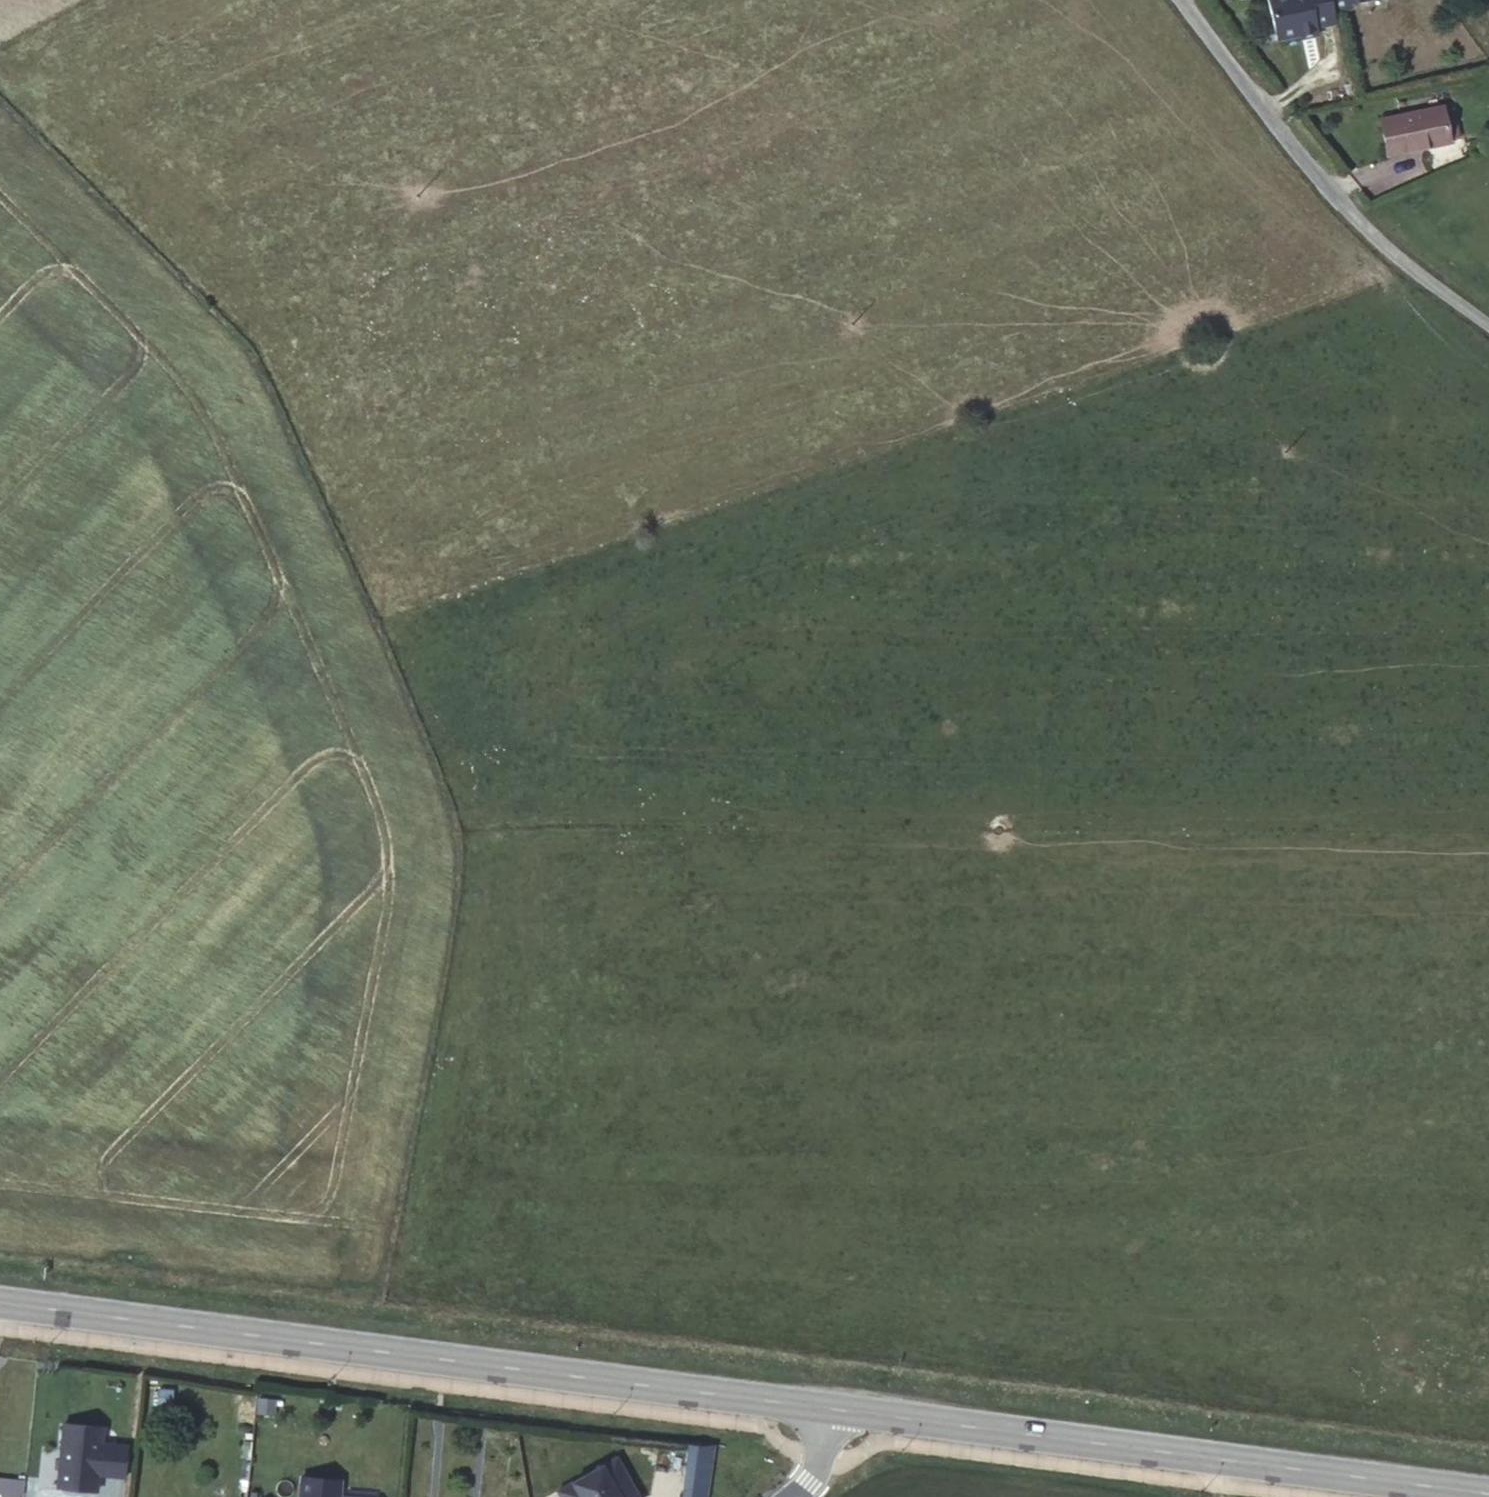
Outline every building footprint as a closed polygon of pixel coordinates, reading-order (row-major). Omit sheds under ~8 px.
[(1326,0),(1265,0),(1274,39),(1296,35),(1313,31),(1311,21),(1330,17),(1329,12),(1326,0)] [(1329,12),(1349,8),(1348,3),(1361,0),(1326,0),(1329,12)] [(1441,105),(1377,118),(1384,154),(1448,141),(1441,105)] [(103,1429),(64,1426),(59,1489),(98,1492),(99,1476),(125,1478),(128,1446),(102,1445),(103,1429)] [(708,1444),(696,1445),(689,1496),(701,1496),(708,1444)] [(617,1460),(558,1493),(561,1496),(638,1496),(617,1460)] [(301,1476),(299,1496),(342,1496),(344,1480),(301,1476)]
